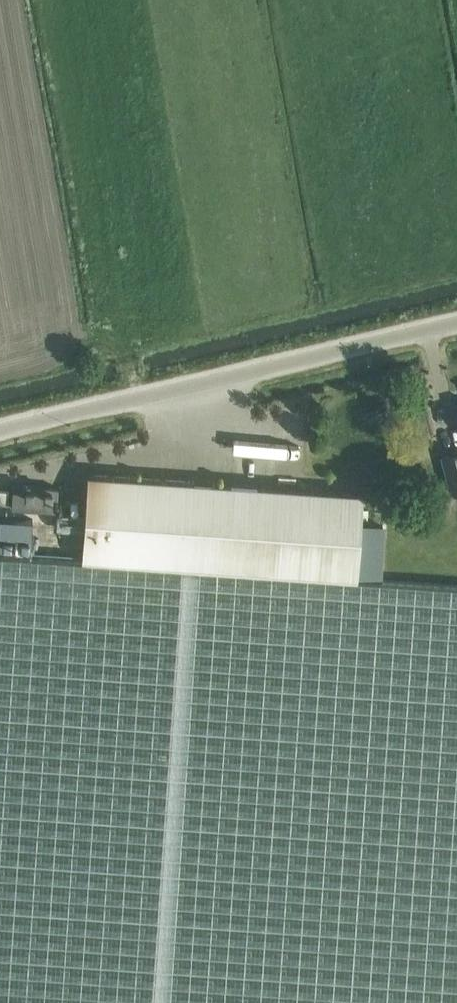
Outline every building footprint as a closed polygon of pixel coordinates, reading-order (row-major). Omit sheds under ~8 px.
[(443,455),(451,491),(456,490),(456,452),(443,455)] [(81,558),(209,567),(357,577),(363,492),(87,473),(81,558)] [(13,483),(11,507),(55,510),(57,486),(13,483)] [(31,536),(32,518),(0,516),(0,533),(31,536)] [(31,552),(32,536),(31,536),(0,533),(0,550),(31,552)] [(209,567),(81,558),(0,553),(0,1002),(174,1002),(209,567)] [(174,1002),(456,1002),(456,584),(357,577),(209,567),(174,1002)]
